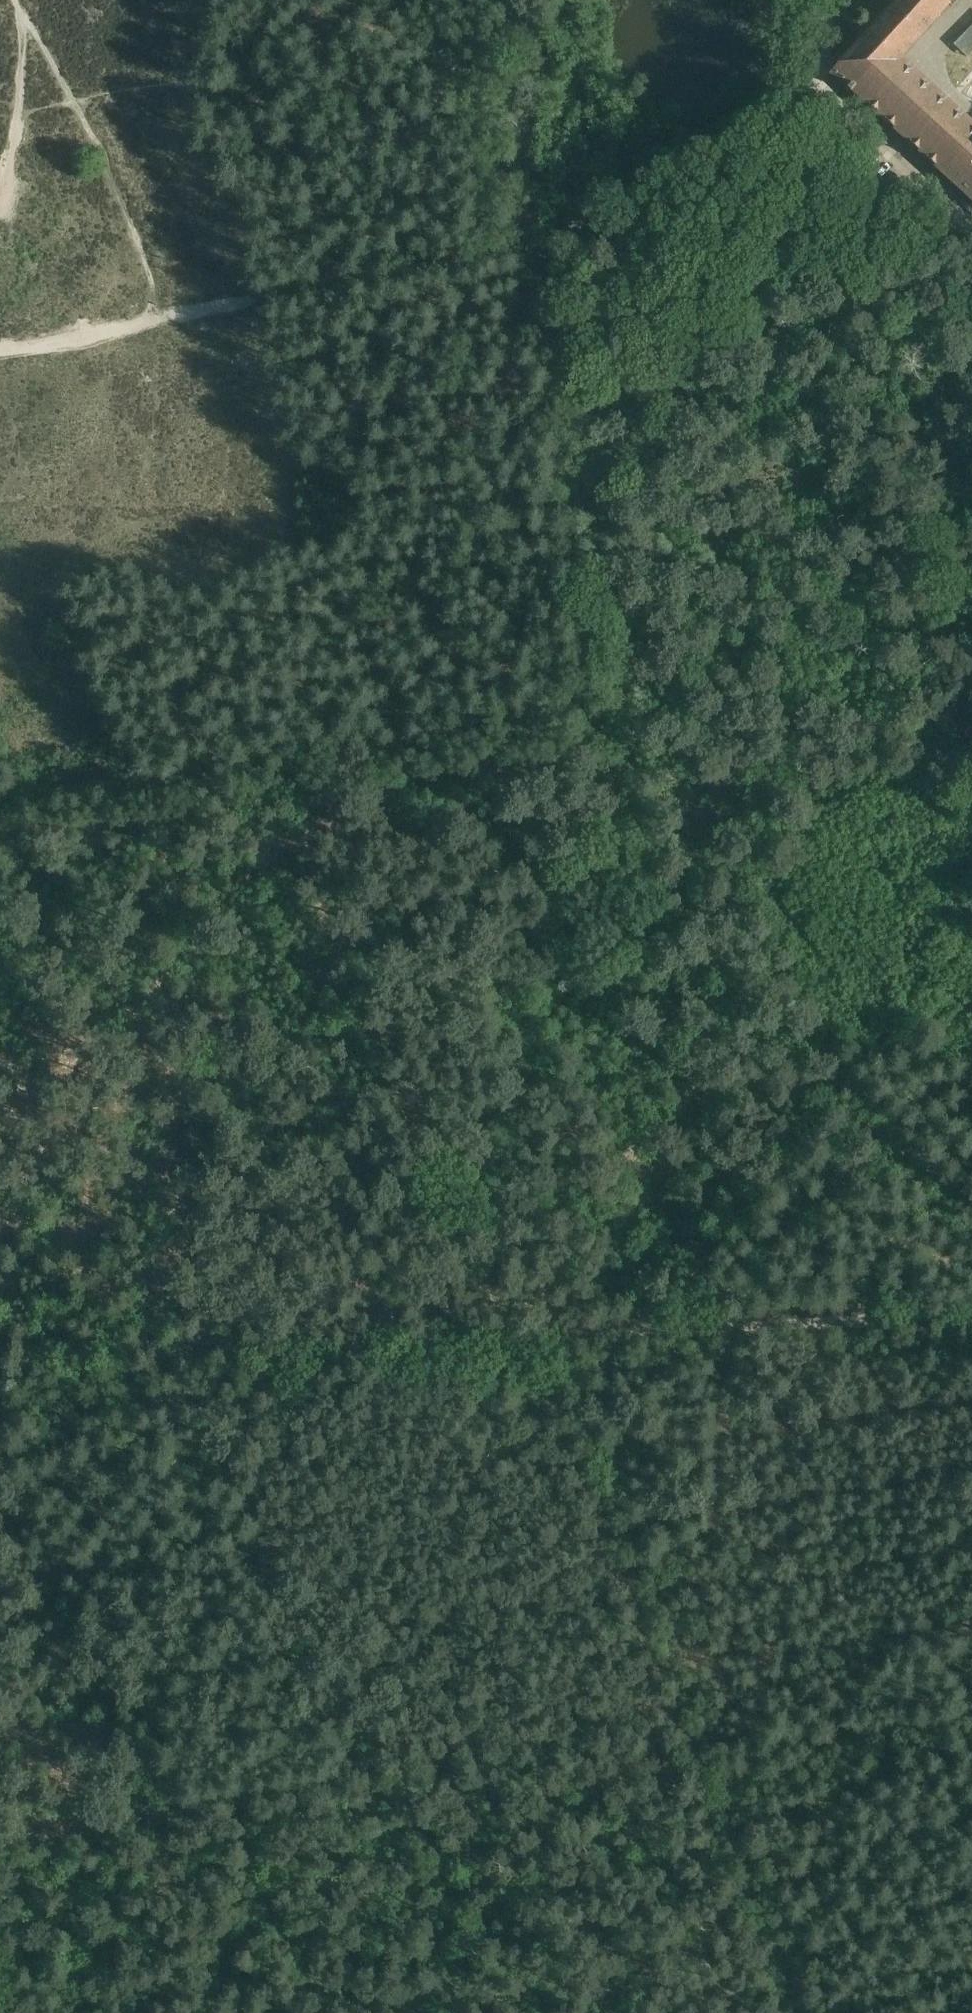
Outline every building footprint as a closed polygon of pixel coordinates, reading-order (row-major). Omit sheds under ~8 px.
[(950,3),(946,0),(894,0),(830,70),(849,88),(852,84),(971,194),(971,121),(901,56),(950,3)]
